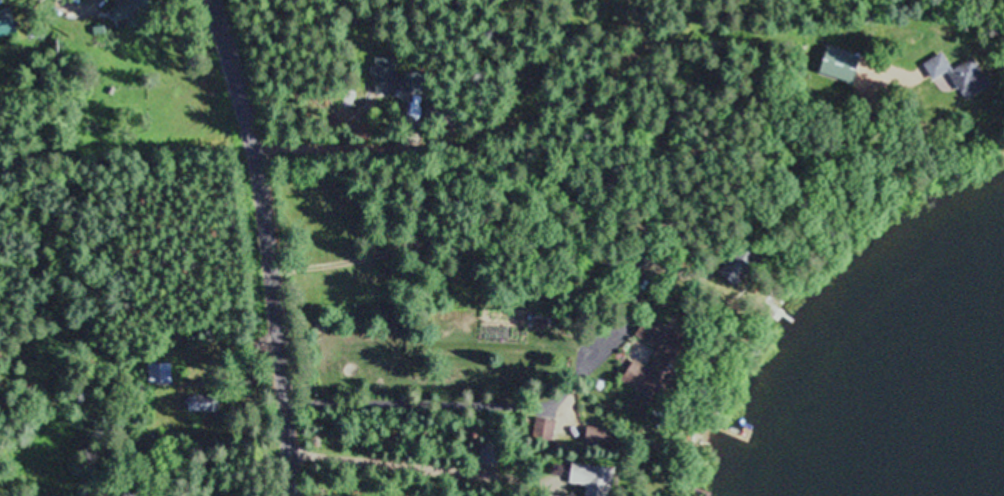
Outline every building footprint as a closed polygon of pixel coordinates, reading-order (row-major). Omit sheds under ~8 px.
[(117,19),(149,19),(149,0),(117,0),(117,19)] [(18,34),(11,8),(0,11),(0,38),(18,34)] [(819,75),(855,84),(862,56),(826,47),(819,75)] [(974,58),(953,70),(943,53),(924,64),(935,81),(950,72),(967,100),(991,86),(974,58)] [(376,95),(418,94),(418,85),(413,85),(413,74),(396,75),(396,57),(375,57),(376,95)] [(718,273),(740,287),(751,270),(729,256),(718,273)] [(622,381),(658,405),(693,349),(646,319),(635,336),(660,352),(648,369),(635,361),(622,381)] [(172,384),(172,364),(148,364),(148,384),(172,384)] [(189,395),(189,413),(218,413),(218,395),(189,395)] [(556,421),(537,416),(531,437),(550,442),(556,421)] [(584,436),(608,451),(617,437),(592,422),(584,436)] [(477,463),(499,465),(500,445),(479,444),(477,463)] [(616,468),(572,463),(569,484),(587,486),(585,495),(612,495),(616,468)]
